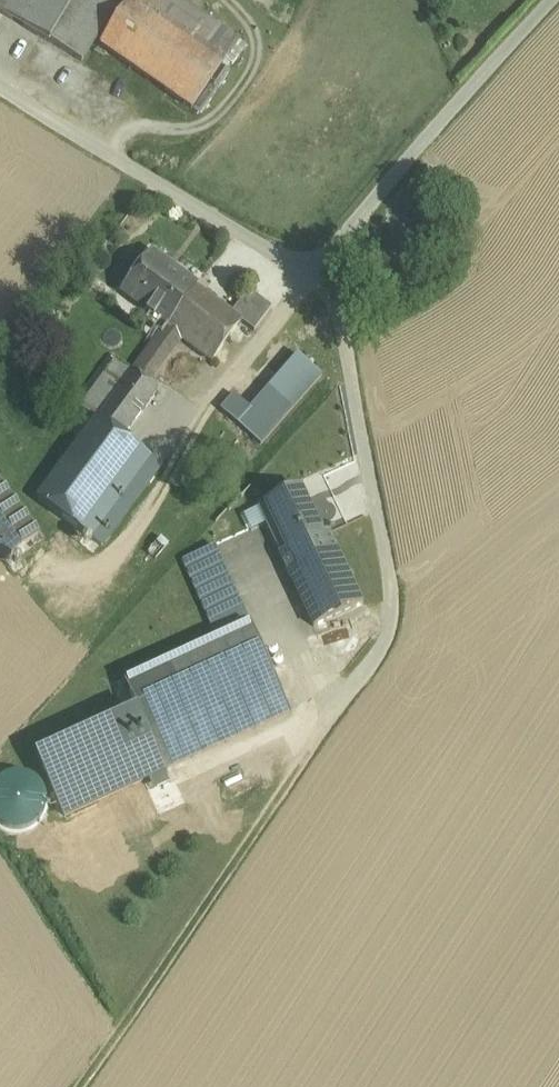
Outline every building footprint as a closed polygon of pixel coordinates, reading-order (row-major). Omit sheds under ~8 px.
[(81,62),(119,0),(0,0),(0,14),(81,62)] [(100,45),(191,111),(220,69),(239,44),(178,0),(130,0),(100,45)] [(232,312),(151,251),(120,292),(165,325),(182,338),(211,360),(241,320),(242,319),(232,312)] [(272,307),(249,289),(232,312),(242,319),(241,320),(254,330),(272,307)] [(165,325),(131,371),(148,384),(182,338),(165,325)] [(299,354),(251,408),(234,393),(220,408),(261,444),(322,375),(299,354)] [(115,359),(79,406),(95,419),(131,371),(115,359)] [(95,419),(36,498),(92,540),(152,459),(122,438),(157,390),(148,384),(131,371),(95,419)] [(0,485),(0,554),(5,560),(38,536),(0,485)] [(299,488),(264,504),(286,551),(278,554),(279,556),(329,533),(329,532),(321,536),(299,488)] [(329,533),(279,556),(313,627),(362,605),(329,533)] [(246,621),(213,547),(183,561),(215,635),(246,621)] [(250,625),(167,662),(190,713),(207,750),(290,713),(250,625)] [(167,662),(125,682),(137,709),(148,732),(190,713),(167,662)] [(137,709),(38,754),(65,814),(165,769),(148,732),(137,709)] [(190,713),(148,732),(165,769),(207,750),(190,713)]
